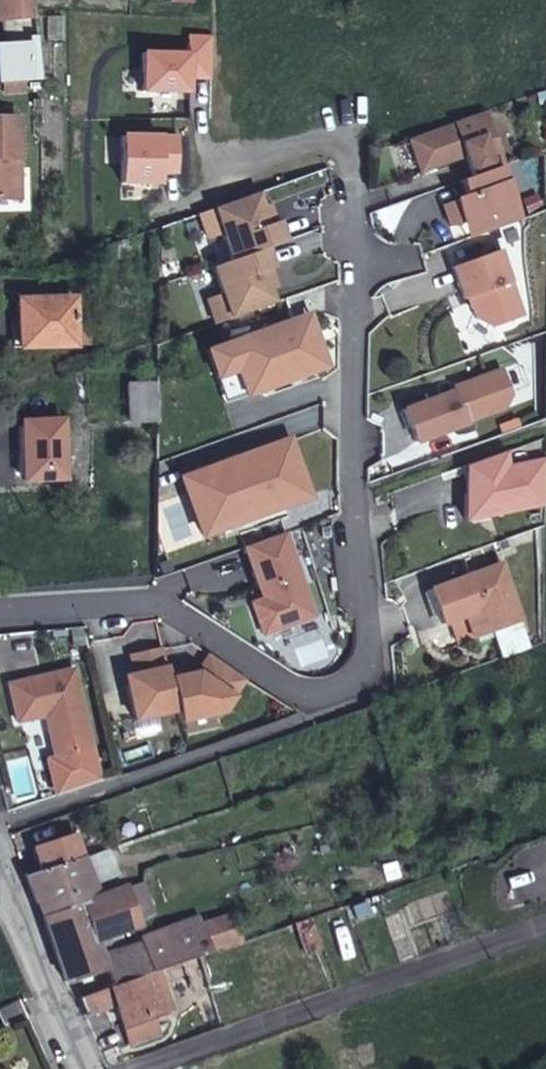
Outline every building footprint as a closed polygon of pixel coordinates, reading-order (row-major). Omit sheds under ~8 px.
[(2,20),(34,17),(34,12),(33,7),(32,0),(0,0),(0,20),(2,20)] [(36,36),(34,17),(2,20),(4,47),(30,43),(29,36),(36,36)] [(40,80),(37,42),(30,43),(4,47),(0,47),(0,83),(40,80)] [(487,112),(410,139),(421,172),(467,156),(474,176),(502,166),(505,165),(487,112)] [(0,118),(0,199),(18,198),(14,118),(0,118)] [(444,204),(452,227),(463,222),(517,204),(509,181),(508,182),(502,166),(474,176),(462,180),(467,196),(444,204)] [(539,191),(522,196),(528,214),(545,208),(539,191)] [(259,192),(200,213),(208,236),(224,231),(234,260),(268,248),(287,241),(280,222),(271,225),(264,206),(259,192)] [(273,203),(264,206),(271,225),(280,222),(273,203)] [(517,204),(463,222),(469,239),(522,219),(517,204)] [(219,236),(206,241),(214,263),(227,258),(219,236)] [(125,240),(106,246),(111,258),(128,252),(125,240)] [(234,260),(219,265),(227,294),(211,298),(217,318),(274,297),(271,289),(265,270),(274,267),(268,248),(234,260)] [(524,317),(501,251),(453,268),(464,300),(469,298),(477,319),(495,328),(524,317)] [(265,270),(271,289),(281,286),(274,267),(265,270)] [(274,297),(217,318),(218,323),(276,303),(274,297)] [(73,298),(18,300),(19,346),(74,345),(73,298)] [(309,314),(227,342),(245,395),(327,366),(318,342),(309,345),(306,336),(315,333),(309,314)] [(315,333),(306,336),(309,345),(318,342),(315,333)] [(227,342),(206,350),(224,402),(245,395),(227,342)] [(465,387),(403,410),(415,442),(467,424),(466,421),(504,408),(510,393),(502,369),(464,383),(465,387)] [(154,419),(154,383),(127,384),(128,419),(154,419)] [(62,420),(20,421),(22,480),(63,479),(62,420)] [(204,472),(223,526),(309,496),(289,441),(204,472)] [(466,465),(465,520),(545,504),(545,475),(545,460),(506,467),(505,452),(466,465)] [(204,472),(183,479),(202,533),(223,526),(204,472)] [(286,531),(246,546),(260,588),(266,586),(281,628),(315,616),(286,531)] [(452,620),(460,643),(521,621),(500,564),(428,590),(440,624),(452,620)] [(307,623),(289,629),(294,646),(312,640),(307,623)] [(321,639),(296,649),(303,667),(328,658),(321,639)] [(170,680),(164,649),(131,656),(136,675),(127,688),(134,721),(177,711),(170,680)] [(198,673),(170,680),(177,711),(180,723),(224,713),(247,678),(211,654),(198,673)] [(74,669),(8,684),(16,722),(49,714),(51,725),(48,730),(55,759),(47,761),(54,790),(96,780),(89,751),(92,750),(74,669)] [(36,849),(43,871),(83,859),(76,837),(36,849)] [(102,853),(83,859),(91,884),(111,878),(102,853)] [(43,871),(27,876),(37,905),(58,898),(62,910),(96,898),(91,884),(83,859),(43,871)] [(62,910),(41,917),(66,983),(105,969),(101,959),(94,939),(140,923),(153,916),(142,883),(96,898),(62,910)] [(58,898),(37,905),(41,917),(62,910),(58,898)] [(322,950),(311,919),(293,924),(306,957),(322,950)] [(210,953),(200,923),(168,934),(166,927),(141,937),(143,945),(152,973),(186,962),(201,957),(210,953)] [(152,973),(143,945),(101,959),(105,969),(110,988),(152,973)] [(201,957),(186,962),(195,992),(211,987),(201,957)] [(110,988),(79,998),(87,1014),(115,1005),(128,1042),(158,1031),(153,1014),(173,1007),(167,985),(156,989),(152,973),(110,988)] [(18,999),(0,1008),(0,1018),(3,1024),(25,1014),(18,999)]
